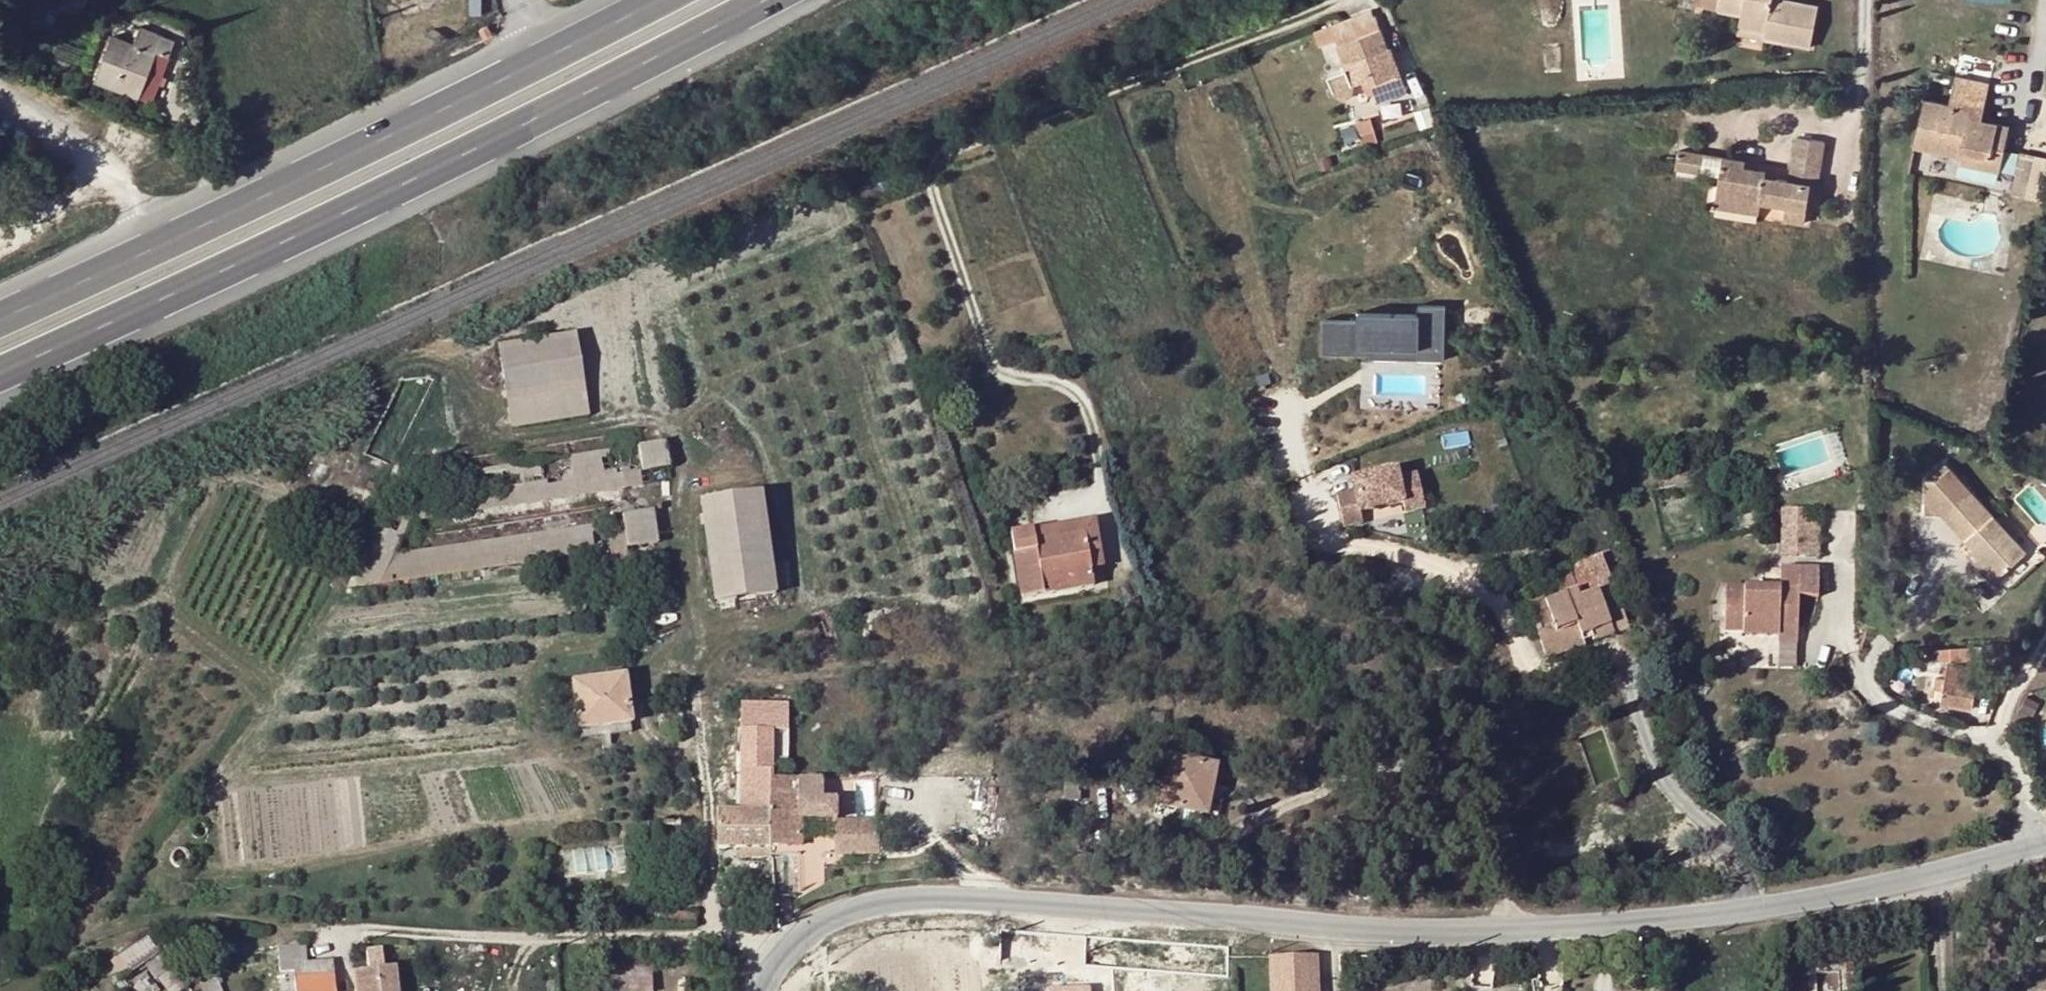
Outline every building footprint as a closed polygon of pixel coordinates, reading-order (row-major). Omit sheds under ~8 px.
[(28,18),(34,0),(20,0),(15,14),(28,18)] [(1720,0),(1701,0),(1700,6),(1718,10),(1720,0)] [(1718,10),(1740,16),(1739,26),(1763,31),(1762,38),(1763,39),(1809,48),(1818,5),(1789,0),(1720,0),(1718,10)] [(1372,19),(1369,12),(1330,27),(1346,69),(1328,76),(1336,97),(1339,98),(1342,99),(1345,100),(1347,100),(1355,96),(1365,92),(1367,95),(1373,93),(1376,100),(1405,90),(1389,47),(1387,48),(1375,18),(1372,19)] [(1325,29),(1330,27),(1328,21),(1312,27),(1319,46),(1331,41),(1325,29)] [(1738,33),(1762,38),(1763,31),(1739,26),(1738,32),(1738,33)] [(140,27),(134,43),(113,34),(95,80),(139,97),(156,52),(168,57),(174,40),(140,27)] [(151,101),(168,57),(156,52),(139,97),(151,101)] [(1952,90),(1949,105),(1924,99),(1913,147),(1958,158),(1960,150),(1990,157),(1992,147),(2003,150),(2009,127),(1981,119),(1969,117),(1971,110),(1982,112),(1986,98),(1952,90)] [(1981,119),(1982,112),(1971,110),(1969,117),(1981,119)] [(1359,137),(1373,131),(1369,119),(1354,125),(1359,137)] [(1795,139),(1790,170),(1811,172),(1820,174),(1824,143),(1795,139)] [(1998,172),(2003,150),(1992,147),(1990,157),(1960,150),(1958,158),(1957,163),(1998,172)] [(1703,154),(1678,150),(1675,167),(1700,171),(1703,154)] [(1803,224),(1810,181),(1789,177),(1777,175),(1776,182),(1763,180),(1763,174),(1764,168),(1744,164),(1744,161),(1722,157),(1715,207),(1757,213),(1759,202),(1786,206),(1783,221),(1803,224)] [(2026,181),(2043,186),(2045,170),(2045,159),(2032,157),(2026,181)] [(1810,181),(1811,172),(1790,170),(1789,177),(1810,181)] [(1763,180),(1776,182),(1777,175),(1763,174),(1763,180)] [(2023,197),(2039,200),(2043,186),(2026,181),(2023,197)] [(1449,367),(1449,317),(1423,317),(1423,322),(1363,322),(1364,332),(1336,332),(1336,364),(1381,364),(1381,367),(1449,367)] [(498,346),(513,428),(586,416),(572,333),(498,346)] [(668,466),(663,441),(637,446),(644,470),(668,466)] [(1986,457),(2000,462),(2003,454),(1990,449),(1986,457)] [(1925,478),(1935,479),(1947,468),(1943,463),(1925,478)] [(1935,479),(1925,478),(1925,513),(1941,515),(1964,541),(1968,538),(1975,546),(1971,549),(1997,578),(2024,554),(1947,468),(1935,479)] [(1356,492),(1337,496),(1344,527),(1363,523),(1360,512),(1403,503),(1406,513),(1425,509),(1417,475),(1399,479),(1397,470),(1353,480),(1356,492)] [(701,503),(715,603),(778,594),(764,494),(701,503)] [(1779,507),(1779,555),(1821,555),(1821,507),(1779,507)] [(621,515),(622,521),(626,548),(658,542),(652,510),(621,515)] [(1094,521),(1032,531),(1035,542),(1084,534),(1089,561),(1101,559),(1094,521)] [(1035,542),(1032,531),(1009,534),(1020,597),(1093,585),(1093,582),(1089,561),(1084,534),(1035,542)] [(1975,546),(1968,538),(1964,541),(1971,549),(1975,546)] [(1990,584),(1997,578),(1971,549),(1964,556),(1990,584)] [(1532,619),(1540,639),(1577,625),(1581,638),(1591,634),(1594,641),(1629,627),(1601,555),(1554,574),(1562,596),(1544,604),(1549,613),(1532,619)] [(1779,587),(1725,587),(1724,630),(1743,631),(1743,635),(1779,634),(1779,627),(1798,629),(1798,597),(1818,597),(1818,569),(1779,569),(1779,587)] [(1544,604),(1542,597),(1526,604),(1532,619),(1549,613),(1544,604)] [(1584,645),(1581,638),(1577,625),(1540,639),(1547,659),(1584,645)] [(1779,627),(1779,634),(1743,635),(1743,643),(1797,644),(1798,629),(1779,627)] [(1797,644),(1777,644),(1777,664),(1797,664),(1797,644)] [(1947,660),(1944,680),(1940,702),(1971,708),(1976,685),(1984,687),(1987,672),(1978,671),(1979,667),(1947,660)] [(571,683),(578,729),(629,723),(623,676),(571,683)] [(629,723),(578,729),(579,739),(601,736),(609,736),(630,733),(629,723)] [(773,731),(743,730),(742,772),(772,770),(773,731)] [(1169,757),(1158,807),(1209,817),(1215,788),(1218,768),(1169,757)] [(742,813),(772,813),(772,783),(772,770),(742,772),(742,813)] [(803,848),(803,821),(835,820),(837,820),(837,800),(823,800),(822,782),(822,780),(799,781),(799,783),(772,783),(772,813),(771,849),(803,848)] [(1064,781),(1064,802),(1077,802),(1078,781),(1064,781)] [(719,813),(718,850),(741,849),(741,859),(772,860),(771,849),(772,813),(742,813),(719,813)] [(837,820),(835,820),(835,839),(878,837),(877,819),(837,820)] [(878,837),(835,839),(836,856),(840,856),(878,855),(878,837)] [(187,865),(196,866),(198,858),(200,859),(201,852),(190,850),(189,855),(187,865)] [(824,856),(803,857),(804,891),(816,886),(819,890),(825,889),(824,856)] [(1800,917),(1785,919),(1786,929),(1801,927),(1800,917)] [(304,946),(278,948),(280,973),(293,971),(294,990),(334,990),(332,962),(305,963),(304,946)] [(383,953),(367,954),(367,969),(354,970),(356,990),(397,990),(394,966),(385,967),(383,953)] [(599,957),(599,967),(611,966),(650,967),(651,958),(599,957)] [(1270,961),(1272,990),(1314,990),(1313,958),(1270,961)] [(210,962),(195,966),(203,990),(219,990),(210,962)] [(650,967),(611,966),(612,990),(653,990),(652,967),(650,967)]
